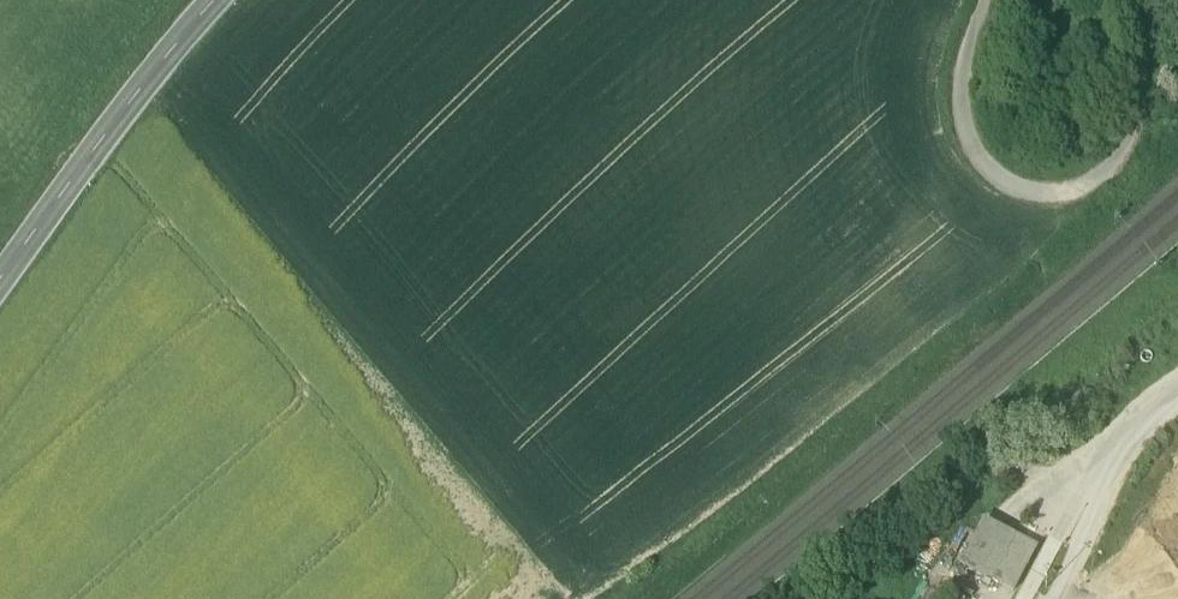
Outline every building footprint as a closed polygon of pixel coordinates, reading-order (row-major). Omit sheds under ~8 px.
[(968,567),(1023,592),(1045,546),(989,521),(968,567)]
